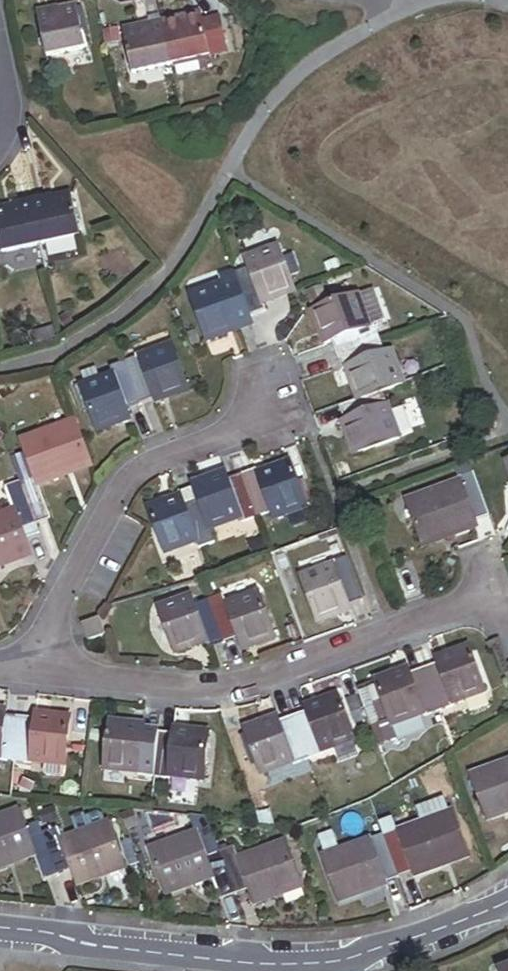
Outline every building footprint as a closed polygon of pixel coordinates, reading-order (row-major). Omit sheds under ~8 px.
[(35,12),(45,58),(85,50),(77,7),(57,11),(56,7),(35,12)] [(202,23),(201,16),(181,20),(180,16),(161,20),(170,66),(209,58),(209,56),(202,23)] [(219,19),(202,23),(209,56),(226,53),(219,19)] [(170,66),(161,20),(141,24),(142,28),(123,32),(131,74),(170,66)] [(79,238),(70,197),(52,201),(51,196),(30,201),(41,246),(79,238)] [(30,201),(10,205),(11,210),(0,212),(0,248),(2,255),(41,246),(30,201)] [(293,292),(278,248),(245,260),(248,269),(234,274),(249,317),(264,312),(261,303),(293,292)] [(249,317),(234,274),(220,279),(223,286),(190,297),(206,342),(239,330),(236,322),(249,317)] [(374,290),(356,296),(368,330),(374,327),(386,323),(374,290)] [(368,330),(356,296),(312,313),(324,346),(331,343),(335,357),(379,341),(374,327),(368,330)] [(402,384),(391,352),(384,354),(379,341),(335,357),(341,371),(345,369),(357,401),(381,392),(402,384)] [(186,391),(170,347),(123,364),(138,406),(154,401),(154,403),(186,391)] [(138,406),(123,364),(110,369),(113,376),(99,381),(84,386),(81,388),(97,433),(129,421),(125,411),(138,406)] [(80,375),(84,386),(99,381),(95,369),(80,375)] [(399,439),(381,392),(357,401),(339,407),(345,423),(341,424),(353,456),(399,439)] [(88,463),(79,438),(73,421),(19,441),(24,456),(33,478),(19,484),(35,526),(48,521),(36,486),(67,475),(66,471),(88,463)] [(11,461),(19,484),(33,478),(24,456),(11,461)] [(305,508),(289,463),(256,474),(255,470),(241,475),(257,519),(270,514),(272,520),(305,508)] [(257,519),(241,475),(226,480),(224,473),(192,485),(198,502),(209,530),(241,519),(243,524),(257,519)] [(489,518),(474,475),(458,480),(459,484),(406,503),(420,544),(442,537),(443,539),(475,529),(473,523),(489,518)] [(21,531),(35,526),(19,484),(6,488),(14,511),(0,516),(0,568),(3,567),(2,564),(30,553),(24,539),(21,531)] [(209,530),(198,502),(184,507),(180,497),(147,509),(163,554),(197,542),(200,550),(214,545),(209,530)] [(35,526),(21,531),(24,539),(37,534),(35,526)] [(287,557),(278,561),(290,597),(300,594),(287,557)] [(362,601),(347,559),(331,564),(332,568),(301,579),(317,624),(349,612),(347,607),(362,601)] [(274,639),(258,595),(227,606),(222,595),(207,601),(223,644),(238,639),(243,651),(274,639)] [(223,644),(207,601),(192,607),(189,598),(158,609),(175,655),(206,644),(208,650),(223,644)] [(105,636),(99,619),(82,625),(88,642),(105,636)] [(483,692),(469,653),(467,648),(434,660),(436,664),(422,669),(438,713),(450,708),(450,703),(483,692)] [(438,713),(422,669),(409,674),(407,669),(374,682),(381,700),(390,726),(421,714),(424,717),(438,713)] [(352,741),(336,696),(303,708),(305,713),(291,718),(307,760),(320,756),(319,753),(322,751),(352,741)] [(390,726),(381,700),(373,703),(381,724),(377,726),(384,745),(396,740),(390,726)] [(19,718),(4,717),(4,712),(0,711),(0,763),(13,764),(19,718)] [(63,766),(68,718),(34,714),(33,719),(19,718),(13,764),(26,766),(29,763),(63,766)] [(307,760),(291,718),(277,723),(276,719),(242,731),(244,736),(257,769),(259,775),(290,763),(293,766),(307,760)] [(153,779),(157,733),(143,732),(143,726),(106,722),(100,770),(135,774),(136,777),(153,779)] [(201,782),(208,732),(172,729),(171,735),(157,733),(153,779),(165,780),(167,778),(201,782)] [(257,769),(244,736),(239,738),(251,771),(257,769)] [(469,776),(484,817),(507,809),(507,813),(507,762),(469,776)] [(465,854),(449,812),(446,813),(441,799),(415,809),(420,823),(394,833),(389,819),(378,824),(382,835),(398,878),(411,873),(413,877),(444,865),(443,862),(465,854)] [(42,833),(27,839),(23,830),(16,811),(0,817),(0,867),(5,866),(4,862),(32,852),(43,882),(58,877),(42,833)] [(133,812),(120,817),(126,833),(139,828),(133,812)] [(123,869),(105,823),(60,840),(55,828),(42,833),(58,877),(72,872),(75,881),(100,871),(102,876),(123,869)] [(23,830),(27,839),(42,833),(38,824),(23,830)] [(219,853),(210,830),(196,836),(204,858),(219,853)] [(235,896),(219,853),(204,858),(196,836),(194,833),(148,850),(166,896),(184,888),(184,886),(211,876),(221,901),(235,896)] [(398,878),(382,835),(320,858),(338,904),(359,896),(358,893),(398,878)] [(299,888),(282,842),(236,860),(232,848),(219,853),(235,896),(247,891),(251,902),(280,891),(281,894),(299,888)]
